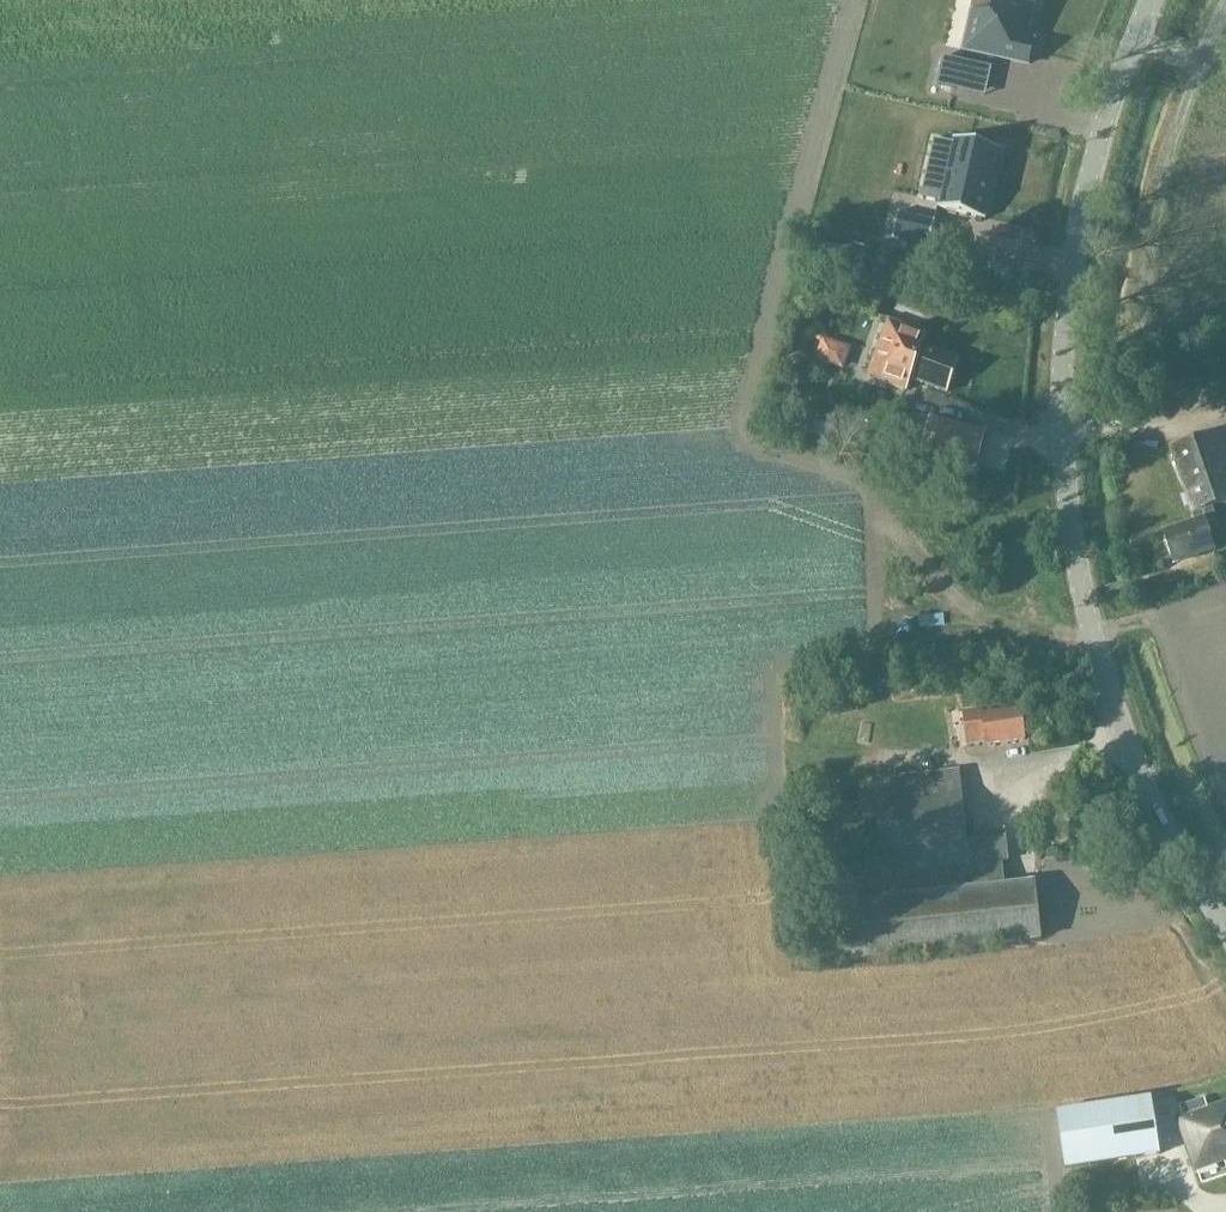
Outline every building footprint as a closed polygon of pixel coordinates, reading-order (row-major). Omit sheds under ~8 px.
[(961,50),(1026,65),(1032,42),(1023,40),(1030,7),(1000,0),(992,0),(989,17),(970,13),(961,50)] [(936,85),(955,89),(961,61),(942,57),(936,85)] [(929,151),(916,210),(934,214),(933,218),(932,217),(931,219),(980,230),(981,228),(979,228),(994,162),(996,162),(996,160),(947,149),(947,151),(948,152),(948,155),(929,151)] [(927,246),(929,246),(935,221),(933,221),(899,214),(899,213),(897,212),(891,238),(893,238),(894,237),(927,245),(927,246)] [(962,229),(955,257),(1006,269),(1003,283),(1017,286),(1028,240),(986,230),(985,234),(962,229)] [(892,253),(848,240),(844,255),(888,268),(892,253)] [(943,392),(956,359),(919,345),(924,334),(886,320),(864,375),(902,390),(907,378),(943,392)] [(972,466),(981,432),(928,418),(919,452),(972,466)] [(1161,537),(1170,564),(1212,550),(1206,532),(1218,528),(1211,508),(1225,503),(1225,432),(1215,436),(1167,452),(1192,526),(1161,537)] [(1025,741),(1021,709),(984,713),(983,709),(961,712),(965,747),(983,744),(984,747),(1025,741)] [(966,840),(958,770),(872,779),(882,874),(885,874),(888,897),(817,904),(824,964),(1039,940),(1033,880),(1004,884),(1002,861),(1008,860),(1005,836),(966,840)] [(1194,1172),(1225,1160),(1225,1099),(1207,1106),(1204,1096),(1178,1105),(1181,1114),(1175,1116),(1194,1172)] [(1152,1097),(1057,1112),(1066,1169),(1161,1155),(1152,1097)]
